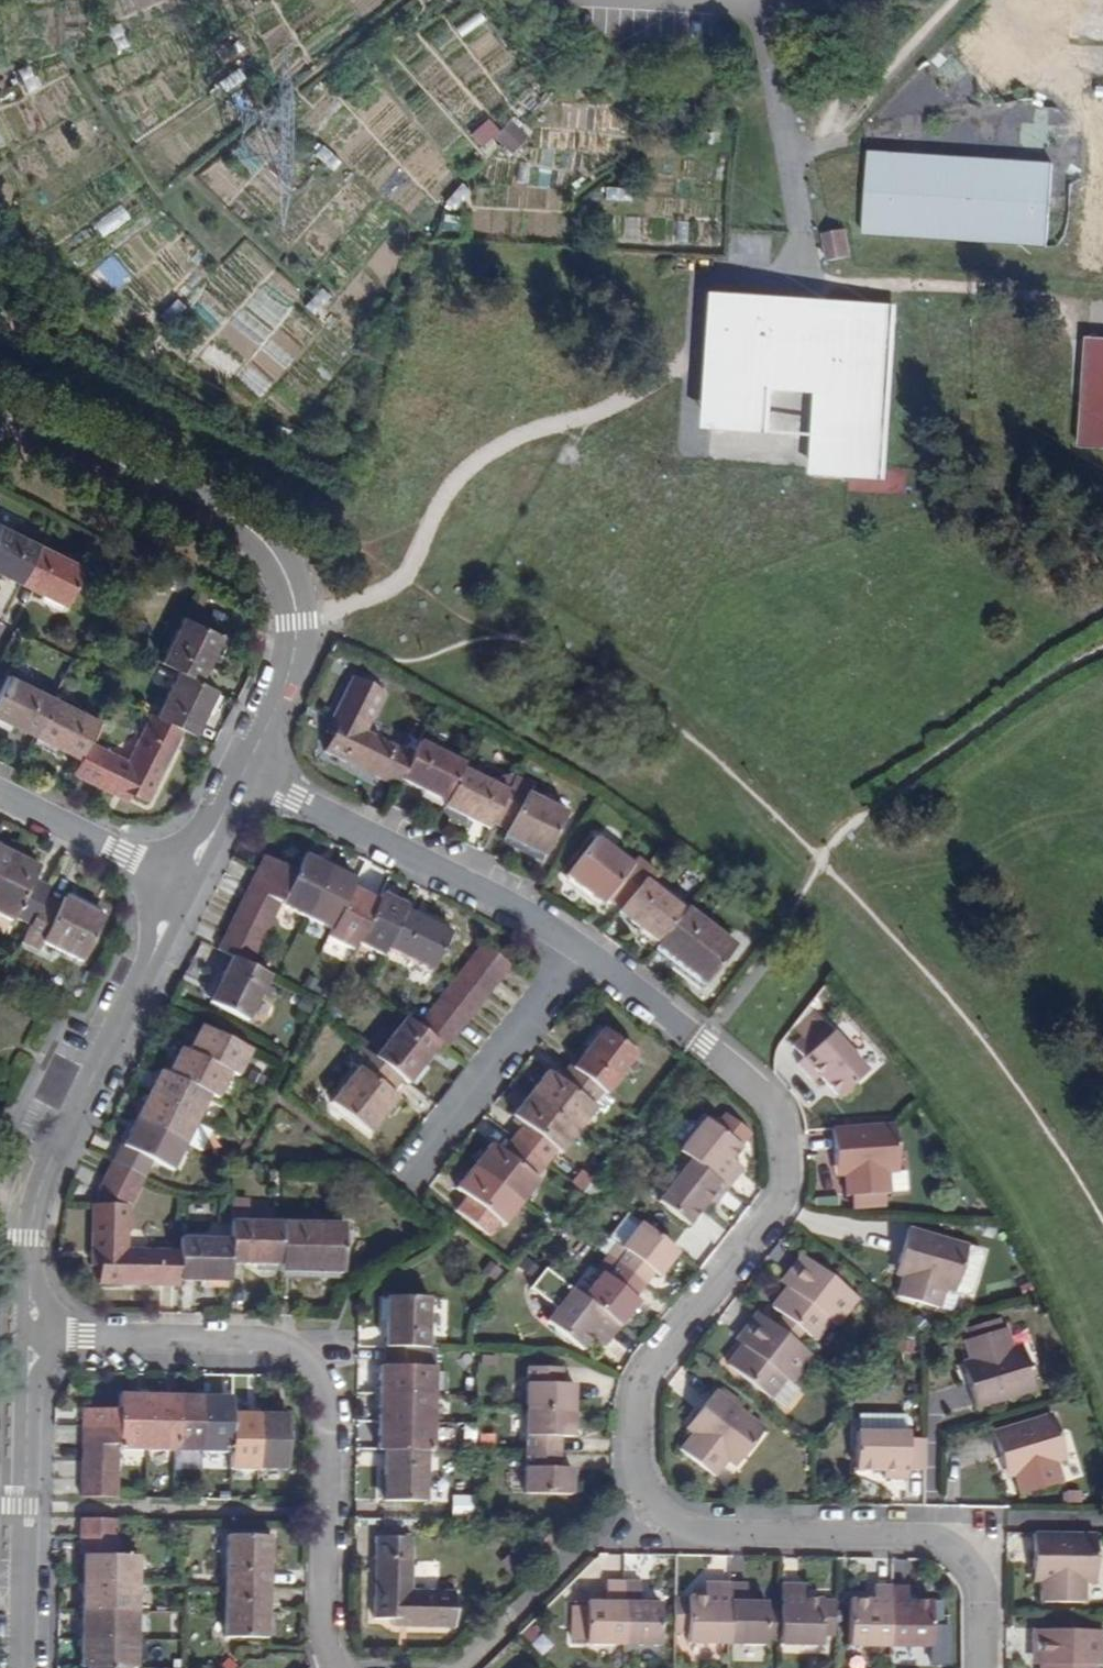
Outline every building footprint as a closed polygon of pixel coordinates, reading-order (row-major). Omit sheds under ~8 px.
[(1102,37),(1102,14),(1090,13),(1089,37),(1102,37)] [(282,83),(306,64),(284,34),(259,52),(282,83)] [(484,118),(466,134),(478,147),(495,131),(484,118)] [(509,153),(524,136),(505,121),(491,137),(509,153)] [(329,171),(337,160),(318,146),(310,157),(329,171)] [(870,155),(865,238),(1047,249),(1052,166),(870,155)] [(847,233),(825,236),(830,264),(851,260),(847,233)] [(779,392),(798,394),(798,390),(822,392),(817,480),(847,482),(847,468),(887,470),(893,350),(887,350),(888,344),(894,345),(896,310),(837,306),(828,316),(829,321),(802,320),(804,304),(796,303),(787,310),(779,310),(779,303),(722,299),(715,433),(771,437),(775,389),(779,389),(779,392)] [(828,316),(837,306),(804,304),(802,320),(829,321),(828,316)] [(1088,340),(1087,348),(1102,348),(1102,340),(1088,340)] [(1087,348),(1086,374),(1095,375),(1094,389),(1085,389),(1081,448),(1102,449),(1102,348),(1087,348)] [(1095,375),(1086,374),(1085,389),(1094,389),(1095,375)] [(886,484),(887,470),(847,468),(847,482),(886,484)] [(39,545),(0,526),(0,573),(19,582),(39,545)] [(39,545),(19,582),(65,605),(84,568),(39,545)] [(178,670),(200,681),(222,636),(184,617),(162,662),(178,670)] [(344,650),(351,654),(356,643),(349,639),(344,650)] [(218,689),(200,681),(178,670),(156,715),(183,729),(195,734),(218,689)] [(384,693),(388,686),(357,670),(352,678),(384,693)] [(53,698),(9,676),(0,693),(0,719),(34,736),(53,698)] [(401,778),(412,754),(366,731),(384,693),(352,678),(333,718),(338,721),(324,751),(397,787),(401,778)] [(53,698),(34,736),(79,759),(88,740),(99,720),(53,698)] [(148,802),(183,729),(156,715),(151,713),(128,760),(88,740),(79,759),(72,772),(114,793),(118,787),(148,802)] [(401,778),(445,800),(461,768),(464,762),(420,740),(412,754),(401,778)] [(490,822),(507,790),(461,768),(445,800),(443,805),(487,829),(490,822)] [(514,776),(507,790),(490,822),(506,830),(503,836),(543,856),(566,812),(526,792),(530,783),(514,776)] [(606,899),(620,910),(644,879),(651,869),(637,858),(630,865),(596,838),(565,877),(601,905),(606,899)] [(14,854),(0,847),(0,883),(14,854)] [(45,896),(49,887),(33,880),(40,866),(14,854),(0,883),(0,915),(13,921),(16,917),(31,924),(45,896)] [(287,887),(280,903),(305,916),(329,868),(304,855),(296,871),(264,856),(256,871),(287,887)] [(331,928),(352,887),(355,880),(329,868),(305,916),(331,928)] [(287,887),(256,871),(248,887),(280,903),(287,887)] [(617,914),(657,944),(683,910),(644,879),(620,910),(617,914)] [(240,902),(272,918),(280,903),(248,887),(240,902)] [(353,949),(356,941),(378,899),(352,887),(331,928),(328,935),(353,949)] [(387,947),(406,909),(408,905),(381,892),(378,899),(356,941),(383,955),(387,947)] [(60,904),(45,896),(31,924),(22,942),(38,951),(43,942),(82,962),(104,917),(63,897),(60,904)] [(272,918),(240,902),(232,918),(265,934),(272,918)] [(685,907),(683,910),(657,944),(654,946),(703,985),(734,946),(685,907)] [(406,909),(387,947),(433,969),(451,931),(406,909)] [(257,950),(265,934),(232,918),(225,933),(257,950)] [(231,956),(250,966),(257,950),(225,933),(217,949),(231,956)] [(470,957),(499,980),(510,965),(482,944),(470,957)] [(250,966),(231,956),(209,1001),(248,1020),(270,976),(250,966)] [(488,994),(499,980),(470,957),(459,972),(488,994)] [(488,994),(459,972),(449,985),(478,1007),(488,994)] [(439,998),(468,1020),(478,1007),(449,985),(439,998)] [(468,1020),(439,998),(428,1012),(457,1034),(468,1020)] [(457,1034),(428,1012),(417,1026),(439,1043),(446,1048),(457,1034)] [(439,1043),(417,1026),(405,1017),(374,1056),(401,1078),(407,1083),(439,1043)] [(856,1090),(869,1078),(825,1023),(795,1047),(805,1060),(799,1065),(814,1084),(820,1079),(840,1104),(856,1090)] [(188,1050),(229,1070),(238,1075),(250,1049),(200,1024),(188,1050)] [(603,1029),(572,1067),(601,1090),(606,1093),(636,1054),(603,1029)] [(229,1070),(188,1050),(180,1046),(167,1073),(208,1093),(216,1097),(229,1070)] [(391,1092),(401,1078),(374,1056),(361,1046),(349,1060),(356,1066),(329,1102),(368,1132),(396,1096),(391,1092)] [(601,1090),(572,1067),(568,1064),(557,1078),(547,1070),(529,1092),(577,1129),(594,1108),(590,1105),(601,1090)] [(147,1094),(196,1118),(208,1093),(167,1073),(160,1069),(147,1094)] [(844,1101),(847,1105),(859,1095),(856,1090),(844,1101)] [(559,1152),(577,1129),(529,1092),(511,1114),(522,1123),(511,1137),(545,1163),(555,1150),(559,1152)] [(195,1121),(196,1118),(147,1094),(135,1119),(184,1143),(186,1141),(195,1121)] [(725,1114),(716,1127),(724,1133),(733,1119),(725,1114)] [(184,1143),(135,1119),(122,1145),(120,1144),(112,1160),(144,1176),(152,1160),(172,1170),(184,1143)] [(705,1119),(679,1152),(689,1159),(728,1189),(741,1171),(728,1161),(733,1155),(741,1145),(740,1144),(749,1130),(733,1119),(724,1133),(716,1127),(705,1119)] [(186,1141),(201,1148),(210,1128),(195,1121),(186,1141)] [(826,1130),(829,1176),(839,1175),(839,1185),(840,1194),(848,1194),(880,1191),(887,1191),(887,1172),(896,1172),(893,1125),(826,1130)] [(533,1177),(545,1163),(511,1137),(501,1151),(490,1142),(472,1165),(520,1203),(537,1180),(533,1177)] [(733,1155),(728,1161),(741,1171),(745,1165),(733,1155)] [(728,1189),(689,1159),(660,1198),(691,1222),(702,1208),(706,1202),(714,1208),(728,1189)] [(104,1176),(137,1191),(144,1176),(112,1160),(104,1176)] [(520,1203),(472,1165),(454,1188),(464,1196),(454,1210),(489,1236),(499,1223),(502,1225),(520,1203)] [(839,1185),(839,1175),(829,1176),(830,1185),(839,1185)] [(97,1189),(97,1203),(127,1204),(130,1205),(137,1191),(104,1176),(97,1189)] [(880,1191),(848,1194),(849,1211),(882,1214),(880,1191)] [(706,1202),(702,1208),(710,1214),(714,1208),(706,1202)] [(178,1285),(179,1279),(180,1249),(126,1248),(127,1204),(97,1203),(92,1203),(91,1248),(99,1248),(99,1283),(178,1285)] [(658,1281),(679,1253),(640,1222),(625,1211),(607,1235),(617,1244),(607,1256),(617,1264),(646,1286),(653,1277),(658,1281)] [(280,1264),(281,1221),(232,1219),(231,1238),(230,1262),(280,1264)] [(344,1222),(281,1221),(280,1264),(280,1270),(343,1272),(344,1222)] [(890,1293),(939,1305),(945,1286),(953,1289),(953,1288),(962,1289),(968,1286),(976,1253),(972,1247),(964,1245),(964,1243),(898,1228),(888,1274),(895,1275),(893,1285),(890,1293)] [(180,1237),(180,1249),(179,1279),(230,1280),(230,1262),(231,1238),(180,1237)] [(771,1309),(812,1340),(827,1321),(832,1324),(854,1296),(801,1256),(779,1284),(786,1289),(781,1295),(771,1309)] [(583,1297),(622,1328),(644,1300),(639,1296),(646,1286),(617,1264),(609,1274),(604,1270),(583,1297)] [(895,1275),(888,1274),(885,1283),(893,1285),(895,1275)] [(786,1289),(779,1284),(774,1290),(781,1295),(786,1289)] [(622,1328),(583,1297),(576,1291),(551,1323),(586,1349),(592,1342),(596,1336),(609,1345),(622,1328)] [(384,1346),(426,1347),(428,1296),(386,1295),(384,1346)] [(736,1353),(726,1366),(768,1398),(782,1408),(797,1389),(790,1384),(812,1357),(809,1355),(756,1313),(735,1341),(741,1346),(736,1353)] [(978,1363),(969,1366),(982,1407),(1045,1389),(1032,1346),(1023,1347),(1017,1330),(973,1344),(974,1352),(978,1363)] [(609,1345),(596,1336),(592,1342),(605,1350),(609,1345)] [(736,1353),(741,1346),(735,1341),(730,1347),(736,1353)] [(426,1347),(384,1346),(384,1363),(378,1363),(377,1393),(432,1394),(433,1347),(426,1347)] [(974,1352),(966,1355),(969,1366),(978,1363),(974,1352)] [(541,1372),(539,1411),(587,1413),(588,1388),(575,1387),(575,1373),(541,1372)] [(729,1459),(736,1464),(762,1429),(710,1388),(683,1424),(691,1429),(684,1439),(679,1446),(716,1474),(729,1459)] [(117,1448),(145,1448),(146,1394),(119,1393),(118,1408),(82,1407),(82,1424),(117,1425),(117,1442),(117,1448)] [(432,1422),(432,1394),(377,1393),(377,1420),(432,1422)] [(146,1394),(145,1448),(173,1449),(174,1394),(146,1394)] [(200,1450),(202,1395),(174,1394),(173,1449),(200,1450)] [(200,1450),(229,1451),(230,1411),(230,1396),(202,1395),(200,1450)] [(228,1467),(257,1468),(258,1413),(230,1411),(229,1451),(228,1467)] [(539,1411),(538,1453),(571,1453),(572,1441),(586,1441),(587,1413),(539,1411)] [(1030,1490),(1076,1475),(1071,1457),(1079,1455),(1065,1412),(1003,1431),(1015,1474),(1024,1471),(1028,1483),(1030,1490)] [(286,1414),(258,1413),(257,1468),(285,1469),(286,1414)] [(908,1436),(908,1433),(909,1417),(873,1416),(873,1433),(859,1433),(859,1472),(877,1473),(886,1473),(886,1481),(908,1481),(908,1479),(925,1479),(925,1436),(908,1436)] [(382,1449),(425,1450),(432,1450),(432,1422),(377,1420),(376,1449),(382,1449)] [(81,1442),(117,1442),(117,1425),(82,1424),(81,1442)] [(683,1424),(676,1433),(684,1439),(691,1429),(683,1424)] [(81,1442),(81,1459),(117,1460),(117,1448),(117,1442),(81,1442)] [(423,1500),(425,1450),(382,1449),(381,1500),(423,1500)] [(570,1467),(571,1453),(538,1453),(536,1491),(546,1491),(585,1492),(585,1468),(570,1467)] [(117,1460),(81,1459),(80,1476),(116,1477),(117,1460)] [(1024,1471),(1015,1474),(1019,1486),(1028,1483),(1024,1471)] [(877,1473),(877,1481),(886,1481),(886,1473),(877,1473)] [(116,1495),(116,1477),(80,1476),(80,1494),(116,1495)] [(455,1495),(454,1515),(477,1516),(477,1495),(455,1495)] [(81,1518),(81,1534),(117,1535),(117,1519),(81,1518)] [(532,1542),(539,1551),(551,1541),(544,1532),(532,1542)] [(1040,1590),(1040,1596),(1091,1597),(1092,1579),(1100,1580),(1101,1534),(1033,1533),(1032,1579),(1041,1579),(1040,1590)] [(84,1580),(139,1582),(140,1554),(117,1552),(117,1535),(81,1534),(81,1551),(84,1551),(84,1580)] [(226,1535),(224,1584),(267,1585),(269,1536),(226,1535)] [(453,1628),(455,1592),(412,1591),(412,1540),(377,1539),(376,1618),(408,1619),(409,1628),(453,1628)] [(623,1641),(624,1580),(607,1579),(607,1599),(588,1600),(587,1603),(574,1603),(574,1621),(587,1622),(586,1636),(586,1641),(623,1641)] [(1032,1579),(1032,1590),(1040,1590),(1041,1579),(1032,1579)] [(84,1580),(83,1606),(139,1608),(139,1582),(84,1580)] [(624,1580),(623,1641),(661,1642),(662,1601),(642,1600),(642,1580),(624,1580)] [(728,1640),(729,1581),(707,1580),(706,1597),(699,1597),(689,1597),(688,1630),(688,1640),(728,1640)] [(699,1597),(706,1597),(707,1580),(699,1580),(699,1597)] [(729,1581),(728,1640),(728,1644),(766,1644),(766,1602),(746,1602),(745,1581),(729,1581)] [(781,1581),(779,1643),(820,1644),(821,1598),(810,1598),(802,1598),(803,1582),(781,1581)] [(802,1598),(810,1598),(810,1582),(803,1582),(802,1598)] [(267,1585),(224,1584),(223,1635),(265,1636),(267,1585)] [(890,1643),(890,1584),(868,1584),(867,1598),(851,1598),(851,1643),(890,1643)] [(913,1584),(890,1584),(890,1643),(929,1644),(930,1600),(913,1599),(913,1584)] [(675,1630),(688,1630),(689,1597),(675,1596),(675,1630)] [(139,1608),(83,1606),(82,1638),(138,1638),(139,1608)] [(573,1636),(586,1636),(587,1622),(574,1621),(573,1636)] [(1046,1660),(1046,1667),(1092,1667),(1092,1661),(1100,1660),(1100,1628),(1037,1627),(1036,1659),(1046,1660)] [(87,1665),(131,1666),(137,1666),(138,1638),(82,1638),(81,1665),(87,1665)] [(1046,1660),(1036,1659),(1036,1667),(1046,1667),(1046,1660)]
